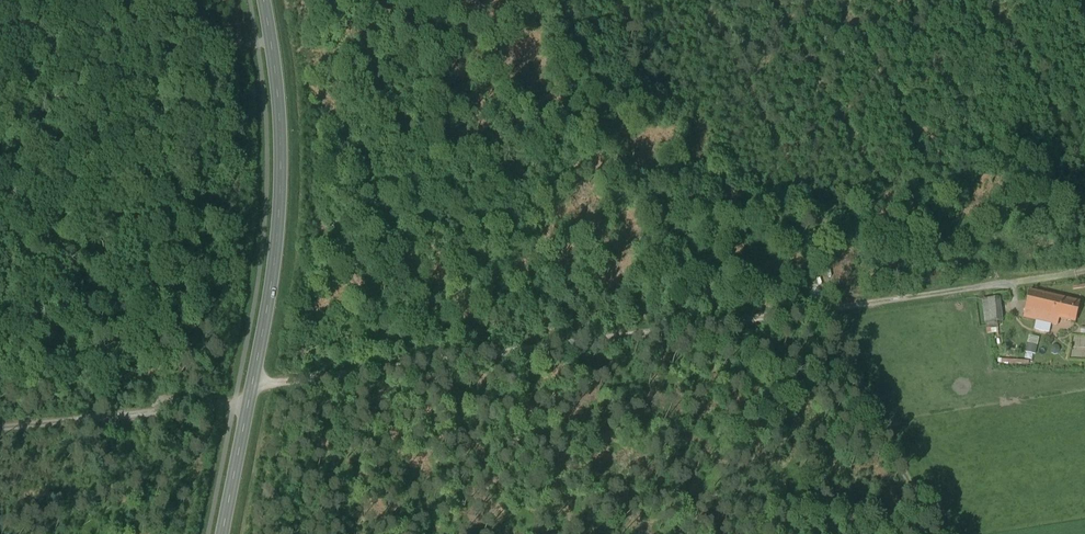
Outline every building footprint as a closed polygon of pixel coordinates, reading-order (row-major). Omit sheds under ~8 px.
[(1022,316),(1081,330),(1084,319),(1084,304),(1028,289),(1022,316)] [(1000,298),(986,299),(988,325),(1002,324),(1000,298)]
